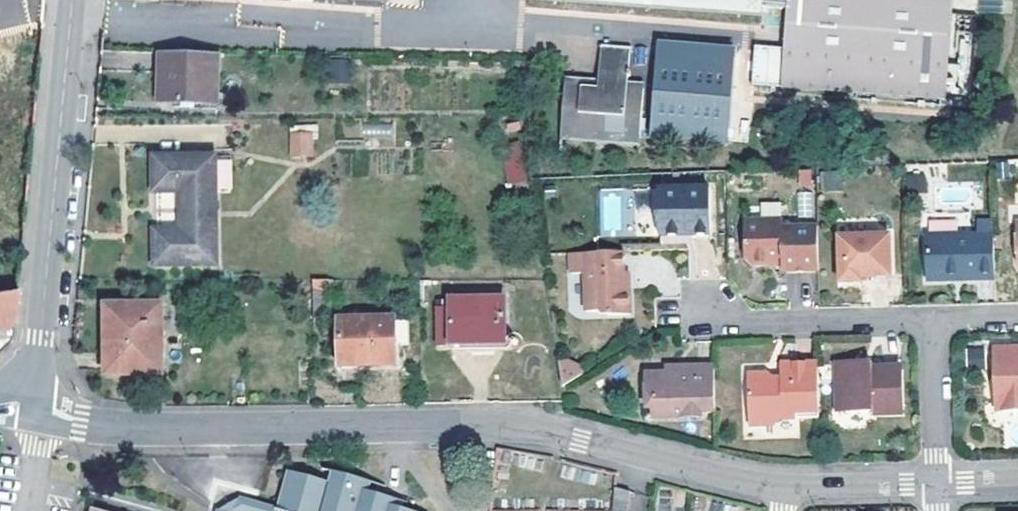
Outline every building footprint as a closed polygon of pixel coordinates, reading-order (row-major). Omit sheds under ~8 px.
[(764,15),(764,8),(764,0),(537,0),(537,1),(764,15)] [(764,8),(789,10),(786,50),(783,90),(945,102),(953,0),(764,0),(764,8)] [(653,40),(650,140),(730,142),(733,42),(653,40)] [(631,48),(601,46),(598,85),(566,83),(562,139),(594,142),(595,136),(641,139),(645,89),(629,87),(631,48)] [(783,90),(786,50),(756,48),(753,88),(783,90)] [(220,104),(220,55),(160,54),(159,103),(220,104)] [(328,63),(327,86),(351,87),(352,64),(328,63)] [(364,125),(364,135),(391,135),(391,124),(364,125)] [(289,125),(289,158),(314,158),(314,125),(289,125)] [(503,144),(506,185),(526,184),(523,142),(503,144)] [(216,155),(153,156),(154,193),(180,192),(181,228),(155,229),(156,266),(218,265),(216,155)] [(815,184),(814,171),(803,171),(804,185),(815,184)] [(845,186),(845,171),(829,172),(830,187),(845,186)] [(655,188),(656,235),(706,233),(705,187),(655,188)] [(787,272),(822,271),(820,226),(786,227),(786,219),(749,220),(750,258),(757,265),(787,264),(787,272)] [(892,234),(843,235),(844,283),(864,282),(864,278),(894,278),(892,234)] [(931,283),(959,282),(959,275),(970,275),(970,282),(998,281),(996,235),(929,237),(931,283)] [(586,308),(597,308),(608,308),(609,313),(630,312),(630,285),(625,286),(624,271),(624,250),(572,251),(573,272),(585,272),(586,308)] [(313,290),(330,290),(330,279),(313,279),(313,290)] [(0,291),(0,328),(2,327),(12,319),(15,289),(0,291)] [(330,290),(313,290),(313,311),(331,311),(330,290)] [(507,343),(507,297),(451,298),(451,344),(507,343)] [(164,373),(162,303),(107,304),(108,374),(164,373)] [(408,342),(407,316),(339,318),(341,366),(397,365),(397,342),(408,342)] [(998,350),(1000,410),(1017,410),(1017,349),(998,350)] [(970,370),(985,369),(984,350),(969,350),(970,370)] [(570,362),(561,364),(565,387),(585,375),(580,367),(570,362)] [(867,368),(867,362),(841,363),(842,410),(876,410),(876,414),(906,413),(905,367),(876,368),(867,368)] [(717,364),(684,366),(684,371),(669,371),(647,372),(648,396),(654,396),(655,415),(702,413),(702,409),(719,409),(717,364)] [(785,419),(823,418),(822,364),(787,366),(787,380),(776,380),(770,373),(753,374),(754,425),(777,425),(785,419)] [(402,509),(404,501),(368,491),(370,482),(332,472),(329,483),(290,473),(280,510),(284,510),(411,510),(402,509)] [(630,494),(617,490),(613,510),(627,510),(630,494)] [(280,510),(240,499),(221,510),(284,510),(280,510)]
